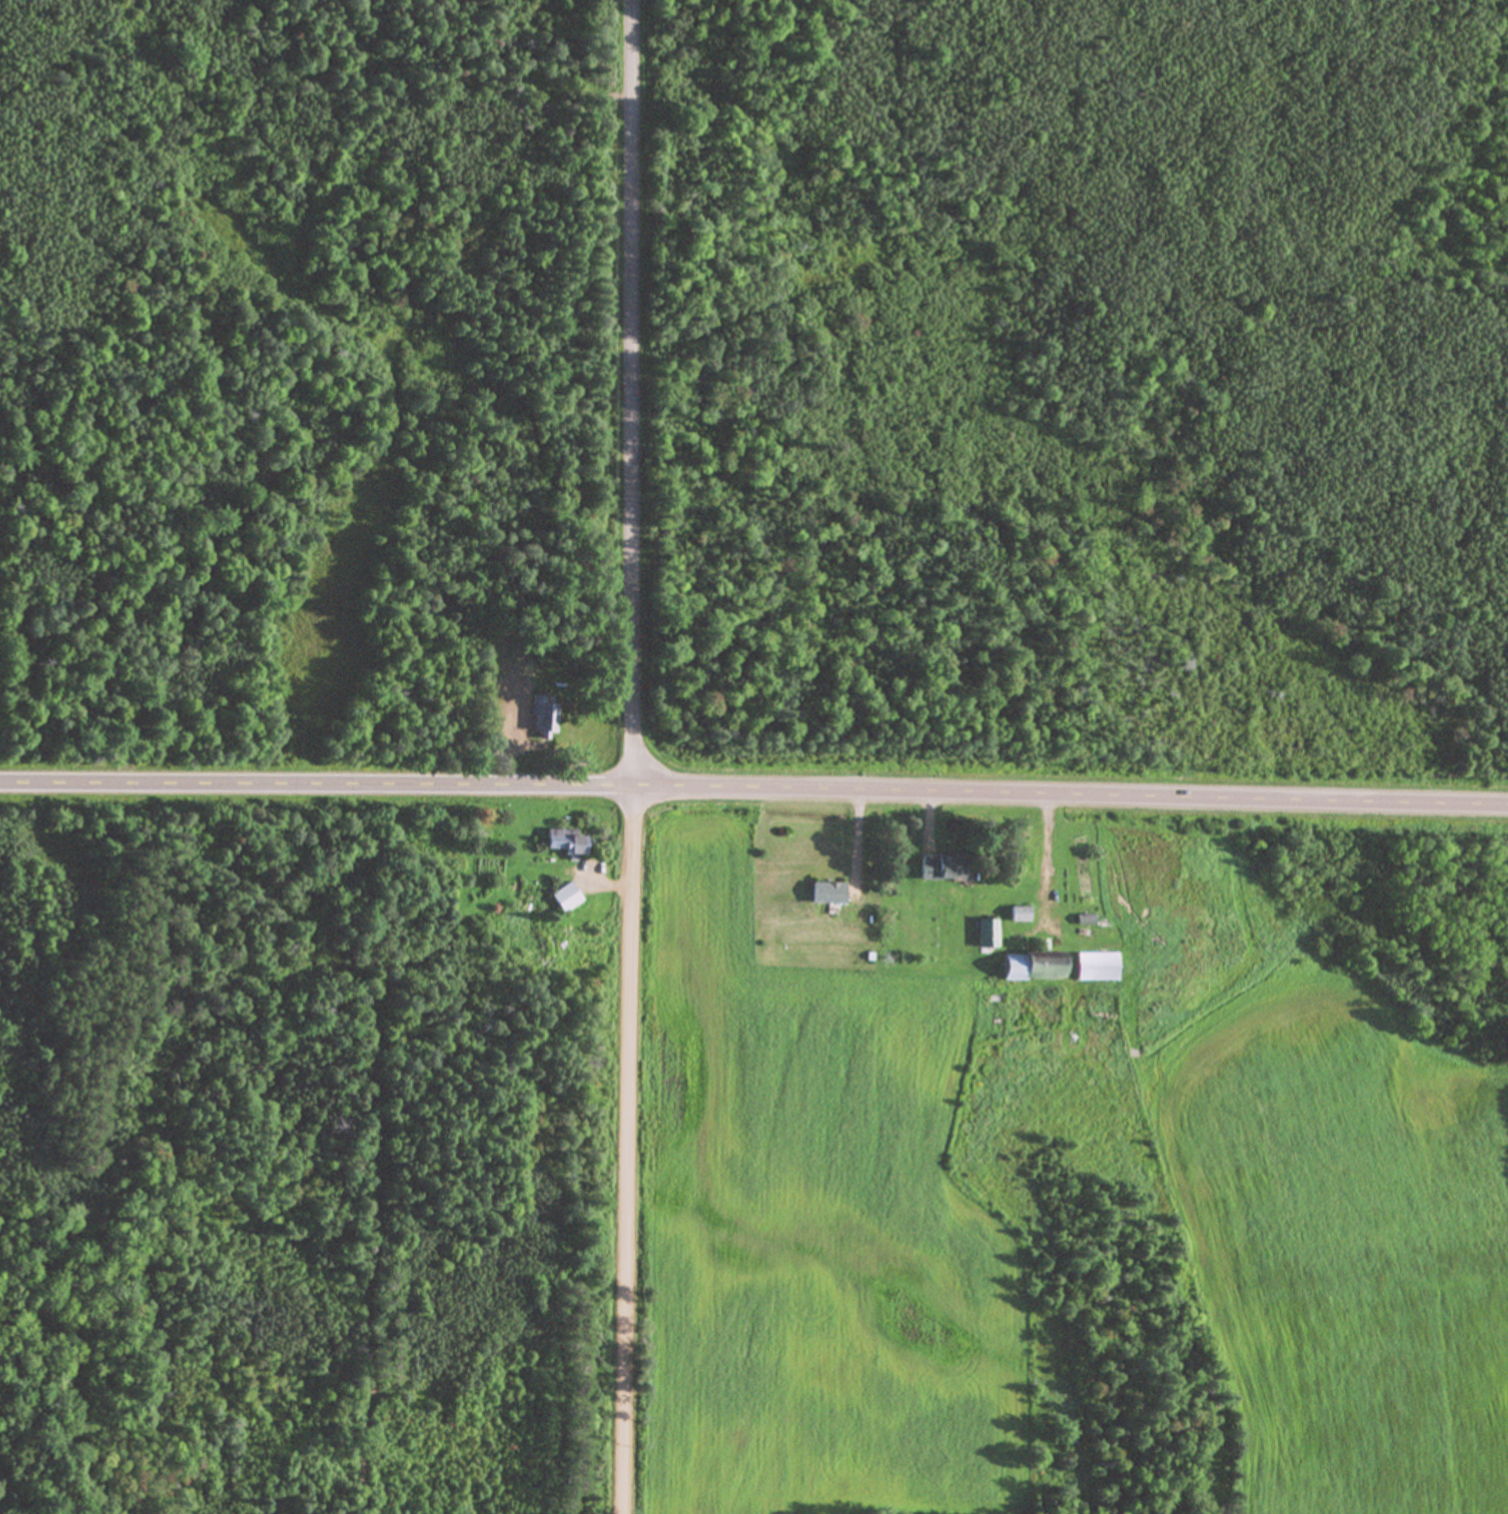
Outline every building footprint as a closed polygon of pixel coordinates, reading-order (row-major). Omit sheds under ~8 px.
[(529,735),(554,735),(554,705),(545,705),(545,696),(529,696),(529,735)] [(543,857),(582,857),(582,828),(543,828),(543,857)] [(917,880),(961,880),(961,854),(917,854),(917,880)] [(561,913),(581,900),(567,881),(548,894),(561,913)] [(841,903),(841,882),(809,882),(809,903),(841,903)] [(1026,908),(1008,908),(1008,921),(1026,921),(1026,908)] [(995,948),(995,919),(976,919),(976,948),(995,948)] [(1072,981),(1114,981),(1114,952),(1072,952),(1072,981)] [(1000,954),(1000,979),(1059,979),(1059,955),(1000,954)]
